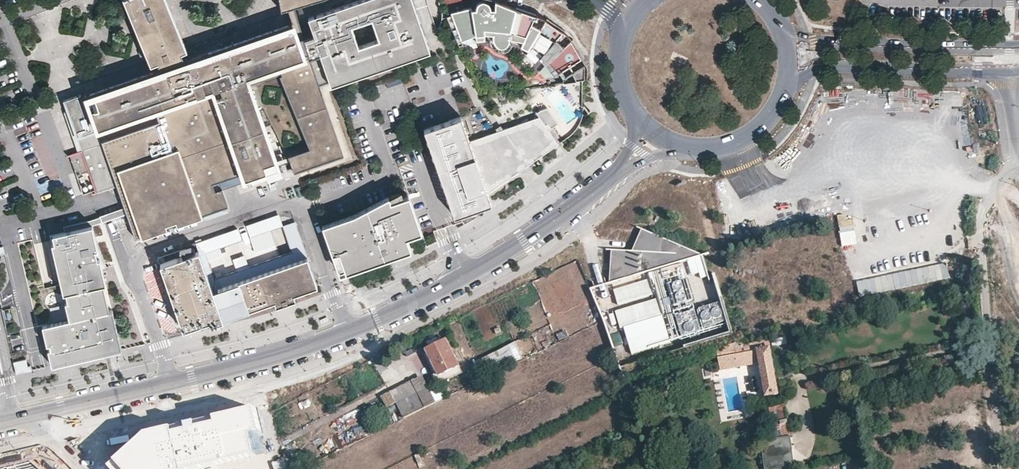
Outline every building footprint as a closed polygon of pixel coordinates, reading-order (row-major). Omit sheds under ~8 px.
[(283,24),(255,33),(249,35),(243,37),(183,58),(180,50),(185,48),(165,0),(122,0),(149,63),(155,60),(158,66),(129,76),(121,79),(91,89),(92,92),(97,106),(89,109),(96,127),(102,125),(106,136),(100,138),(134,235),(140,233),(141,235),(167,226),(167,224),(176,221),(177,223),(203,214),(202,212),(228,203),(221,185),(215,187),(213,180),(219,178),(241,170),(244,179),(267,171),(264,163),(272,160),(276,159),(253,81),(282,71),(309,149),(287,156),(293,173),(343,156),(319,87),(332,82),(333,84),(430,49),(414,0),(355,0),(310,16),(316,32),(302,36),(293,5),(318,0),(278,0),(279,8),(286,6),(290,19),(290,20),(291,24),(284,26),(283,24)] [(458,46),(463,44),(460,40),(474,35),(475,40),(485,40),(484,33),(493,34),(493,39),(493,42),(495,45),(498,47),(503,47),(506,45),(508,43),(509,36),(522,41),(521,46),(528,50),(540,58),(554,76),(584,56),(570,40),(561,48),(553,42),(561,32),(544,18),(539,29),(529,25),(533,14),(528,13),(513,9),(513,6),(492,1),(493,9),(489,9),(489,7),(487,4),(486,3),(482,2),(480,2),(477,4),(476,7),(476,10),(471,10),(471,7),(451,15),(452,17),(447,19),(458,46)] [(255,33),(253,28),(241,32),(243,37),(249,35),(255,33)] [(58,89),(78,84),(69,54),(49,60),(58,89)] [(562,79),(562,82),(583,79),(585,79),(584,65),(562,79)] [(129,76),(127,71),(119,74),(121,79),(129,76)] [(97,106),(92,92),(84,94),(89,109),(97,106)] [(442,182),(455,219),(470,208),(468,202),(472,201),(474,206),(488,196),(529,165),(558,144),(548,130),(550,128),(548,124),(545,125),(539,117),(504,129),(498,131),(469,141),(461,116),(442,123),(424,129),(435,161),(441,178),(444,177),(446,181),(442,182)] [(106,136),(102,125),(96,127),(100,138),(106,136)] [(548,130),(558,144),(559,146),(562,144),(560,142),(550,128),(548,130)] [(277,174),(272,160),(264,163),(267,171),(269,177),(277,174)] [(529,165),(519,173),(522,177),(527,173),(532,170),(529,165)] [(221,185),(219,178),(213,180),(215,187),(221,185)] [(354,214),(322,226),(339,275),(389,257),(385,245),(406,238),(421,232),(409,196),(390,202),(388,197),(354,214)] [(472,201),(468,202),(470,208),(455,219),(471,214),(492,207),(488,196),(474,206),(472,201)] [(278,214),(267,217),(271,230),(282,226),(282,225),(278,214)] [(240,240),(271,230),(267,217),(236,228),(240,240)] [(199,250),(160,263),(182,329),(208,320),(209,324),(220,321),(222,320),(221,315),(226,313),(227,317),(274,301),(280,298),(282,303),(286,302),(295,299),(293,294),(317,286),(294,221),(282,225),(282,226),(291,252),(214,278),(221,299),(216,301),(199,250)] [(71,320),(43,326),(52,364),(121,348),(111,310),(105,285),(93,226),(51,236),(71,320)] [(240,240),(236,228),(212,236),(216,249),(240,240)] [(611,250),(610,283),(703,255),(642,229),(632,251),(611,250)] [(212,236),(201,240),(205,252),(216,249),(212,236)] [(200,238),(195,239),(196,242),(199,250),(216,301),(221,299),(214,278),(205,252),(201,240),(200,238)] [(385,245),(389,257),(400,254),(410,250),(406,238),(385,245)] [(54,283),(61,281),(50,240),(43,242),(54,283)] [(704,263),(695,265),(700,279),(709,276),(704,263)] [(664,275),(668,287),(684,282),(680,270),(664,275)] [(614,290),(619,304),(655,293),(651,279),(614,290)] [(684,287),(673,291),(677,305),(688,302),(684,287)] [(280,298),(274,301),(276,307),(282,304),(282,303),(280,298)] [(658,299),(616,311),(621,328),(664,316),(658,299)] [(719,300),(698,306),(704,328),(725,322),(719,300)] [(693,308),(674,314),(681,335),(700,329),(693,308)] [(664,320),(625,331),(631,352),(670,340),(664,320)] [(424,349),(438,377),(441,383),(463,372),(446,338),(424,349)] [(773,346),(771,339),(746,344),(747,345),(744,345),(735,347),(736,352),(736,354),(735,354),(738,368),(759,364),(765,397),(780,395),(771,347),(773,346)] [(522,357),(515,342),(479,360),(486,376),(522,357)] [(438,377),(424,349),(419,352),(432,379),(438,377)] [(738,368),(735,354),(718,358),(720,371),(738,368)] [(13,361),(16,374),(30,371),(28,357),(13,361)] [(425,408),(436,402),(422,375),(411,381),(425,408)] [(403,418),(425,408),(411,381),(381,396),(386,408),(396,403),(403,418)] [(776,440),(788,438),(791,436),(784,404),(768,407),(775,438),(776,440)] [(114,465),(118,468),(198,468),(259,457),(256,437),(263,436),(257,412),(149,432),(114,465)]
